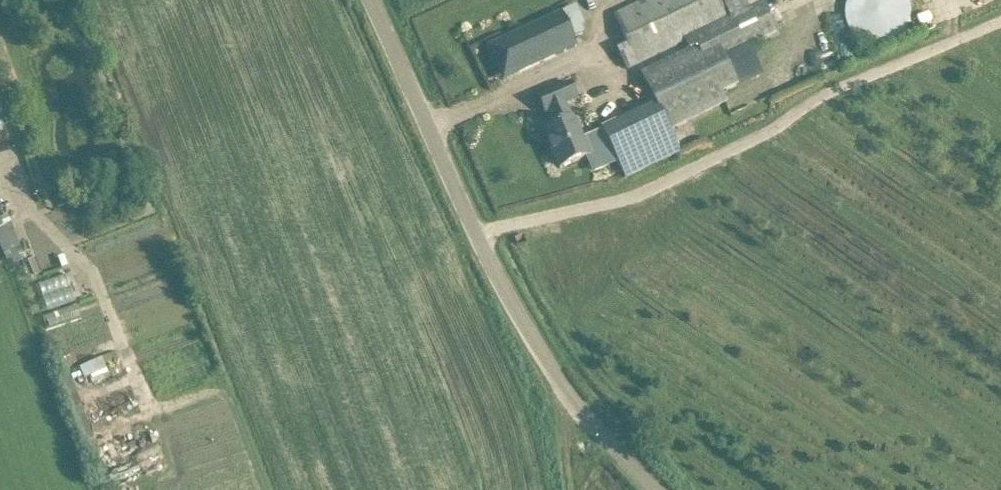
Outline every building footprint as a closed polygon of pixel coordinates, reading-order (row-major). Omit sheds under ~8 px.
[(681,151),(670,128),(724,102),(720,94),(755,77),(741,48),(777,31),(764,4),(772,0),(646,0),(615,15),(629,45),(618,50),(627,69),(686,41),(690,51),(642,74),(657,104),(602,131),(625,178),(681,151)] [(911,14),(910,8),(909,3),(908,0),(848,0),(847,3),(845,8),(845,14),(845,20),(847,25),(849,30),(852,35),(856,39),(861,42),(866,45),(872,46),(878,47),(883,46),(889,45),(894,42),(899,39),(903,35),(906,30),(909,25),(910,20),(911,14)] [(518,74),(577,46),(562,13),(503,41),(518,74)] [(560,168),(589,156),(573,120),(572,120),(566,105),(577,100),(570,83),(539,97),(546,113),(549,112),(556,128),(545,132),(560,168)] [(68,271),(40,282),(50,308),(78,297),(68,271)] [(108,357),(84,366),(88,377),(112,368),(108,357)]
